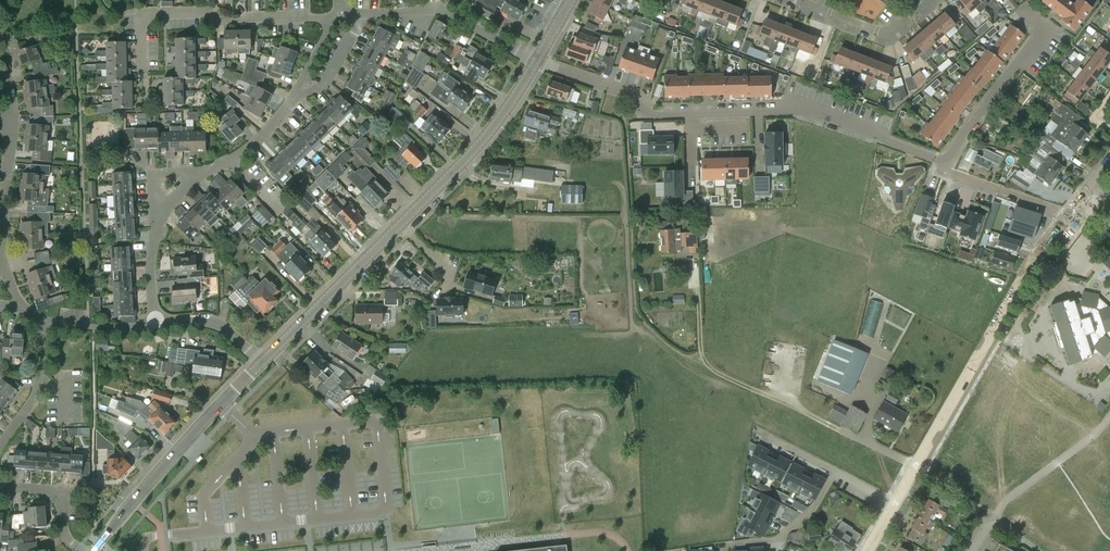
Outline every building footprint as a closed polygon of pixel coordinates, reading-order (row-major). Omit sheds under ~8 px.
[(476,1),(481,3),(477,11),(493,19),(497,12),(494,10),(496,6),(501,9),(500,11),(518,21),(519,19),(520,19),(522,16),(521,14),(522,12),(499,0),(477,0),(476,1)] [(518,0),(499,0),(522,12),(523,11),(525,11),(526,8),(525,6),(527,5),(518,0)] [(550,2),(546,0),(531,0),(530,2),(546,9),(550,2)] [(594,1),(608,8),(613,0),(594,0),(594,1)] [(680,10),(696,16),(698,11),(702,0),(682,0),(681,4),(682,5),(680,10)] [(696,16),(701,18),(703,13),(710,16),(716,1),(714,0),(702,0),(698,11),(696,16)] [(977,0),(960,0),(959,0),(965,7),(961,10),(966,15),(974,9),(979,14),(984,9),(980,4),(977,0)] [(1006,4),(1012,12),(1017,8),(1011,0),(1006,4)] [(1066,0),(1042,0),(1041,2),(1063,19),(1061,21),(1074,31),(1091,9),(1080,0),(1077,0),(1073,5),(1066,0)] [(608,8),(594,1),(588,13),(596,17),(593,21),(600,25),(608,8)] [(716,1),(710,16),(717,18),(715,24),(721,26),(729,6),(716,1)] [(729,6),(721,26),(726,28),(728,22),(740,27),(743,20),(738,19),(741,10),(729,6)] [(1002,11),(997,16),(1001,21),(1006,17),(1002,11)] [(958,23),(953,17),(950,20),(944,13),(934,22),(944,34),(947,38),(960,28),(957,24),(958,23)] [(652,23),(635,16),(633,21),(646,26),(651,27),(652,23)] [(701,40),(708,21),(704,19),(701,26),(700,26),(695,38),(701,40)] [(398,38),(400,34),(390,29),(391,26),(380,20),(374,32),(376,33),(373,38),(390,47),(394,49),(400,39),(398,38)] [(428,36),(438,41),(446,26),(436,20),(428,36)] [(633,21),(632,20),(629,29),(643,34),(646,26),(633,21)] [(764,45),(770,47),(772,40),(778,25),(765,20),(762,28),(758,26),(755,33),(766,37),(764,43),(764,45)] [(985,31),(992,25),(988,20),(981,26),(985,31)] [(712,22),(708,21),(701,40),(705,42),(710,30),(709,29),(712,22)] [(587,22),(584,27),(595,33),(597,27),(587,22)] [(944,34),(934,22),(923,31),(934,43),(939,39),(943,44),(948,39),(947,38),(944,34)] [(778,42),(785,44),(791,30),(778,25),(772,40),(770,47),(768,52),(773,53),(778,42)] [(976,38),(965,25),(959,31),(970,44),(976,38)] [(1010,25),(999,39),(1013,50),(1024,35),(1010,25)] [(735,40),(741,42),(745,32),(740,30),(735,40)] [(791,52),(796,54),(804,34),(791,30),(785,44),(792,47),(791,52)] [(238,49),(237,31),(224,32),(224,39),(218,39),(218,50),(227,50),(227,54),(238,54),(238,49)] [(251,49),(250,31),(237,31),(238,49),(238,54),(238,55),(249,54),(248,49),(251,49)] [(934,43),(923,31),(913,40),(923,52),(928,58),(934,53),(929,48),(934,43)] [(569,43),(569,44),(594,53),(597,54),(602,42),(606,43),(609,37),(597,33),(594,33),(592,38),(579,33),(577,33),(575,37),(572,36),(570,44),(569,43)] [(813,47),(816,39),(804,34),(796,54),(793,61),(808,66),(804,76),(812,79),(823,51),(813,47)] [(394,49),(390,47),(373,38),(370,42),(368,41),(366,46),(384,57),(388,50),(392,52),(394,49)] [(171,53),(175,53),(195,52),(195,45),(206,44),(206,39),(195,39),(175,39),(175,47),(171,47),(171,53)] [(1013,50),(999,39),(989,52),(987,51),(1003,63),(1013,50)] [(923,52),(913,40),(902,49),(908,55),(905,58),(910,64),(918,57),(923,62),(928,58),(923,52)] [(741,52),(746,54),(750,43),(745,41),(741,52)] [(31,62),(34,73),(48,69),(47,63),(43,64),(41,59),(39,59),(35,46),(26,49),(24,42),(12,47),(15,57),(17,56),(20,66),(31,62)] [(95,57),(106,56),(126,56),(126,49),(130,48),(130,43),(126,43),(126,42),(106,43),(106,51),(95,51),(95,57)] [(569,44),(564,56),(589,65),(594,53),(569,44)] [(457,45),(453,51),(488,71),(489,70),(491,70),(493,67),(492,65),(493,63),(487,60),(488,57),(470,46),(467,51),(462,48),(457,45)] [(1109,61),(1109,56),(1105,53),(1108,49),(1102,45),(1095,54),(1090,49),(1086,55),(1091,59),(1104,69),(1109,61)] [(379,66),(384,57),(366,46),(363,51),(365,52),(362,57),(379,66)] [(280,47),(276,59),(293,65),(297,53),(280,47)] [(488,71),(453,51),(447,48),(444,53),(460,63),(459,63),(467,67),(466,69),(484,79),(485,77),(486,78),(488,74),(487,73),(488,71)] [(625,48),(618,68),(629,72),(636,52),(625,48)] [(830,62),(847,68),(852,53),(840,48),(837,56),(832,55),(830,62)] [(1073,52),(1069,48),(1064,55),(1073,61),(1075,58),(1071,54),(1073,52)] [(413,67),(422,73),(430,58),(420,51),(413,67)] [(1003,63),(987,51),(979,60),(995,73),(1003,63)] [(172,66),(176,66),(195,65),(195,58),(206,57),(206,52),(195,52),(175,53),(176,60),(172,60),(172,66)] [(636,52),(629,72),(641,76),(648,56),(636,52)] [(436,60),(446,66),(450,60),(440,53),(436,60)] [(847,68),(859,73),(865,58),(852,53),(847,68)] [(130,56),(126,56),(106,56),(107,64),(83,65),(83,70),(107,70),(126,69),(126,62),(130,62),(130,56)] [(648,56),(641,76),(652,80),(659,60),(648,56)] [(379,66),(362,57),(359,62),(358,61),(355,66),(374,76),(379,66)] [(248,58),(242,75),(249,77),(255,60),(248,58)] [(605,68),(611,70),(614,60),(609,58),(608,60),(603,58),(601,62),(607,64),(605,68)] [(872,78),(878,63),(865,58),(859,73),(857,79),(861,80),(861,81),(869,84),(871,78),(872,78)] [(293,65),(276,59),(273,66),(272,65),(268,67),(267,72),(268,76),(279,80),(282,79),(283,76),(288,78),(293,65)] [(1091,59),(1083,70),(1096,80),(1104,69),(1091,59)] [(259,62),(255,60),(249,77),(258,81),(258,80),(263,82),(266,74),(256,70),(259,62)] [(995,73),(979,60),(972,70),(971,69),(988,82),(995,73)] [(888,76),(891,68),(878,63),(872,78),(869,87),(874,89),(878,80),(889,84),(892,78),(888,76)] [(172,73),(172,78),(172,79),(194,78),(194,79),(196,79),(195,71),(206,70),(206,65),(195,65),(176,66),(176,73),(172,73)] [(915,90),(915,89),(925,79),(919,72),(911,78),(908,65),(900,68),(907,92),(915,90)] [(373,77),(374,76),(355,66),(352,71),(354,72),(351,77),(368,86),(370,86),(372,86),(373,85),(374,83),(375,82),(375,80),(374,78),(373,77)] [(406,83),(416,89),(425,75),(414,68),(406,83)] [(48,69),(34,73),(35,79),(50,75),(48,69)] [(107,83),(112,83),(112,82),(127,82),(126,75),(130,75),(130,69),(126,69),(107,70),(107,77),(96,77),(96,83),(107,83)] [(988,82),(971,69),(964,78),(962,76),(962,77),(980,90),(987,82),(988,82)] [(1083,70),(1075,81),(1088,91),(1096,80),(1083,70)] [(700,75),(700,96),(712,96),(711,74),(700,75)] [(723,74),(711,74),(712,96),(723,95),(723,98),(724,98),(723,74)] [(723,74),(724,98),(735,98),(735,78),(724,78),(723,74)] [(249,77),(242,75),(240,81),(256,86),(258,81),(249,77)] [(677,78),(677,98),(688,98),(688,75),(687,75),(687,77),(677,78)] [(700,75),(688,75),(688,98),(689,98),(689,96),(700,96),(700,75)] [(677,76),(664,76),(664,98),(677,98),(677,76)] [(375,90),(368,86),(351,77),(349,82),(347,81),(344,86),(354,92),(352,97),(361,105),(365,98),(363,97),(366,90),(372,94),(375,90)] [(440,79),(437,84),(444,88),(468,105),(473,98),(458,87),(459,84),(449,77),(445,82),(440,79)] [(758,77),(747,78),(747,98),(759,97),(758,77)] [(771,77),(758,77),(759,97),(771,97),(771,77)] [(980,90),(962,77),(955,86),(972,99),(978,90),(980,91),(980,90)] [(159,87),(159,92),(163,92),(183,92),(183,84),(194,84),(194,79),(194,78),(172,79),(172,78),(163,79),(163,86),(159,87)] [(747,78),(735,78),(735,98),(747,98),(747,78)] [(215,79),(211,85),(216,88),(219,82),(215,79)] [(859,87),(861,81),(861,80),(857,79),(855,85),(850,98),(854,99),(859,87)] [(24,94),(25,96),(47,94),(55,93),(54,85),(46,86),(45,81),(25,83),(26,93),(24,94)] [(102,96),(113,96),(113,95),(132,95),(132,88),(136,87),(136,82),(132,82),(132,81),(127,82),(112,82),(112,83),(112,90),(101,90),(102,96)] [(574,90),(549,81),(545,94),(570,103),(574,90)] [(1088,91),(1075,81),(1064,95),(1075,104),(1078,100),(1079,101),(1088,91)] [(244,94),(250,98),(265,106),(272,95),(256,86),(255,87),(250,84),(244,94)] [(444,88),(437,84),(430,94),(446,105),(448,102),(463,112),(468,105),(444,88)] [(906,98),(902,86),(897,88),(898,91),(892,93),(895,103),(901,101),(900,99),(906,98)] [(972,99),(955,86),(948,95),(964,108),(972,99)] [(183,105),(183,97),(194,97),(194,91),(183,92),(163,92),(164,99),(159,100),(160,105),(164,105),(164,106),(169,105),(169,110),(175,109),(175,105),(183,105)] [(47,94),(25,96),(25,99),(27,99),(28,109),(34,108),(34,117),(53,116),(53,106),(48,106),(47,94)] [(113,95),(113,96),(113,103),(102,103),(102,109),(113,109),(132,109),(132,101),(136,101),(136,95),(132,95),(113,95)] [(228,95),(223,101),(233,109),(238,103),(228,95)] [(964,108),(948,95),(941,105),(959,119),(959,118),(958,117),(964,108)] [(334,98),(330,102),(345,118),(348,121),(353,116),(355,118),(361,112),(352,102),(349,105),(340,96),(335,100),(334,98)] [(265,106),(250,98),(243,109),(259,118),(265,106)] [(1017,104),(1010,99),(1005,106),(1012,111),(1017,104)] [(599,103),(593,101),(590,112),(596,114),(599,103)] [(345,118),(330,102),(326,106),(327,108),(323,112),(337,125),(345,118)] [(414,112),(421,117),(426,110),(420,105),(414,112)] [(951,128),(959,119),(941,105),(940,105),(942,107),(935,116),(951,128)] [(1062,106),(1050,121),(1057,126),(1061,129),(1066,132),(1081,144),(1088,135),(1073,124),(1078,117),(1062,106)] [(388,115),(400,125),(405,119),(393,108),(388,115)] [(563,108),(561,115),(574,120),(576,112),(563,108)] [(559,119),(528,109),(523,125),(527,126),(523,139),(524,139),(524,138),(529,140),(532,140),(534,139),(535,137),(537,129),(554,134),(557,126),(556,126),(559,119)] [(220,120),(224,125),(220,129),(231,142),(242,133),(234,125),(240,120),(232,110),(220,120)] [(337,125),(323,112),(319,116),(318,114),(314,118),(328,133),(337,125)] [(434,112),(426,122),(444,137),(446,134),(447,134),(450,131),(450,130),(451,128),(438,117),(439,116),(434,112)] [(53,116),(34,117),(34,125),(28,125),(27,135),(25,135),(25,138),(47,140),(48,123),(54,123),(53,116)] [(927,124),(944,137),(951,128),(935,116),(929,125),(927,123),(927,124)] [(426,122),(421,117),(415,124),(420,129),(418,131),(423,135),(424,134),(437,145),(438,143),(439,143),(442,141),(441,139),(444,137),(426,122)] [(328,133),(314,118),(309,122),(311,123),(307,127),(320,141),(328,133)] [(93,121),(93,134),(90,134),(91,146),(117,145),(116,120),(93,121)] [(358,130),(364,136),(373,128),(367,121),(358,130)] [(944,137),(927,124),(919,134),(937,147),(944,137)] [(999,124),(995,132),(1001,135),(1006,127),(999,124)] [(1042,132),(1037,138),(1044,144),(1050,148),(1056,140),(1073,153),(1081,144),(1066,132),(1061,129),(1057,126),(1049,138),(1042,132)] [(301,130),(297,134),(312,149),(320,141),(307,127),(303,131),(301,130)] [(181,128),(182,133),(182,152),(194,152),(193,132),(193,128),(181,128)] [(126,149),(147,148),(146,129),(126,130),(126,149)] [(158,148),(158,133),(158,129),(146,129),(147,148),(150,148),(150,152),(158,152),(158,148)] [(647,144),(648,155),(673,155),(673,136),(653,137),(653,130),(650,130),(642,131),(639,131),(640,144),(647,144)] [(394,159),(403,168),(409,161),(416,168),(417,167),(418,167),(421,164),(421,163),(425,158),(411,145),(414,143),(401,131),(393,140),(401,148),(399,150),(401,152),(394,159)] [(205,132),(193,132),(194,152),(206,151),(205,132)] [(170,152),(170,133),(158,133),(158,148),(158,152),(158,153),(166,152),(166,157),(170,157),(170,152)] [(182,152),(182,133),(170,133),(170,152),(170,157),(175,157),(175,152),(182,152)] [(765,165),(765,166),(782,166),(782,164),(782,155),(785,155),(785,144),(782,144),(781,135),(782,135),(782,133),(764,134),(764,135),(765,165)] [(295,139),(291,143),(304,157),(312,149),(297,134),(293,138),(295,139)] [(352,135),(349,138),(354,143),(357,140),(352,135)] [(364,137),(352,149),(361,149),(368,142),(364,137)] [(46,150),(47,140),(25,138),(24,140),(27,141),(26,151),(36,152),(35,161),(50,162),(51,150),(46,150)] [(354,143),(349,138),(346,141),(350,146),(354,143)] [(285,145),(281,149),(296,165),(304,157),(291,143),(287,147),(285,145)] [(1034,145),(1030,151),(1034,153),(1030,158),(1040,165),(1055,177),(1063,167),(1046,154),(1050,148),(1044,144),(1040,150),(1034,145)] [(862,148),(857,170),(866,172),(872,150),(862,148)] [(278,155),(274,159),(288,173),(296,165),(281,149),(277,153),(278,155)] [(335,149),(331,152),(336,157),(339,154),(335,149)] [(361,149),(352,149),(370,167),(375,163),(361,149)] [(972,163),(988,171),(992,163),(998,166),(1004,154),(996,151),(994,154),(985,150),(982,158),(976,155),(972,163)] [(336,157),(331,152),(328,155),(333,161),(336,157)] [(340,157),(346,164),(352,159),(345,152),(340,157)] [(288,173),(274,159),(270,163),(269,161),(265,165),(279,181),(288,173)] [(747,159),(736,160),(737,179),(748,179),(747,159)] [(713,160),(702,160),(702,180),(714,180),(713,160)] [(724,160),(713,160),(714,180),(724,180),(724,160)] [(736,160),(724,160),(724,180),(724,185),(737,185),(737,179),(736,160)] [(336,161),(327,171),(336,180),(346,171),(336,161)] [(510,183),(511,179),(520,180),(521,177),(552,180),(553,169),(522,165),(522,167),(513,166),(492,163),(490,180),(510,183)] [(1029,164),(1025,169),(1035,176),(1048,186),(1055,177),(1040,165),(1037,170),(1034,168),(1033,168),(1029,164)] [(49,176),(50,166),(31,165),(30,174),(24,174),(23,184),(21,184),(21,187),(43,189),(44,176),(49,176)] [(318,165),(315,168),(320,173),(323,170),(318,165)] [(401,177),(389,165),(384,170),(395,182),(401,177)] [(358,170),(355,173),(381,201),(388,195),(374,180),(376,179),(365,168),(360,173),(358,170)] [(912,194),(915,190),(914,187),(913,184),(916,180),(910,170),(905,171),(902,177),(895,177),(892,171),(881,168),(878,171),(877,175),(885,183),(884,187),(883,189),(886,194),(888,194),(892,196),(895,210),(899,211),(903,210),(906,195),(910,194),(912,194)] [(1014,175),(1010,181),(1025,191),(1029,185),(1035,176),(1025,169),(1022,173),(1019,171),(1018,172),(1017,172),(1015,175),(1014,175)] [(327,171),(314,182),(323,192),(336,180),(327,171)] [(112,173),(113,185),(132,184),(132,178),(134,178),(133,172),(112,173)] [(381,201),(355,173),(353,172),(348,176),(352,181),(363,191),(359,195),(373,209),(381,201)] [(682,172),(664,172),(665,198),(677,198),(677,205),(692,204),(692,191),(682,191),(682,172)] [(217,176),(213,179),(219,185),(222,181),(217,176)] [(753,177),(754,192),(769,192),(768,177),(753,177)] [(219,185),(213,179),(210,183),(215,188),(219,185)] [(238,187),(230,180),(225,184),(222,181),(219,185),(235,202),(241,208),(248,202),(242,196),(248,189),(242,183),(238,187)] [(304,182),(300,185),(305,190),(309,187),(304,182)] [(132,184),(113,185),(113,196),(135,194),(134,189),(132,189),(132,184)] [(235,202),(219,185),(215,188),(210,192),(210,193),(213,196),(224,207),(223,207),(226,210),(235,202)] [(560,203),(582,204),(582,188),(583,188),(583,187),(582,187),(560,186),(560,203)] [(47,205),(48,189),(43,189),(21,187),(21,189),(23,190),(22,200),(28,200),(27,212),(31,212),(47,213),(47,205)] [(198,190),(194,194),(199,199),(203,195),(198,190)] [(302,193),(300,195),(311,206),(312,206),(317,201),(311,196),(306,191),(306,190),(305,190),(302,193)] [(210,193),(202,201),(215,215),(223,207),(224,207),(213,196),(210,193)] [(113,196),(114,207),(133,206),(133,201),(135,200),(135,194),(113,196)] [(199,199),(194,194),(191,197),(196,202),(199,199)] [(927,232),(936,206),(931,204),(933,198),(921,194),(914,214),(922,217),(918,228),(927,232)] [(295,201),(307,213),(313,207),(312,206),(311,206),(300,195),(295,201)] [(359,212),(349,201),(347,203),(342,199),(341,200),(337,196),(332,201),(334,203),(356,226),(357,225),(359,225),(361,222),(361,221),(363,219),(357,214),(359,212)] [(356,226),(334,203),(332,201),(328,197),(323,202),(327,206),(324,209),(334,220),(336,218),(349,232),(351,231),(352,231),(355,228),(355,227),(356,226)] [(943,199),(934,226),(946,230),(955,204),(943,199)] [(215,215),(202,201),(193,209),(207,223),(211,227),(219,219),(215,215)] [(993,202),(989,214),(994,216),(999,204),(993,202)] [(115,212),(115,219),(136,217),(136,212),(134,212),(133,206),(114,207),(109,208),(110,210),(113,212),(115,212)] [(181,206),(177,209),(182,215),(186,211),(181,206)] [(253,216),(263,227),(273,217),(263,207),(253,216)] [(1040,215),(1015,207),(1011,219),(1036,227),(1040,215)] [(330,250),(306,226),(289,208),(282,214),(288,220),(290,218),(295,223),(294,223),(294,227),(300,233),(302,232),(305,235),(311,241),(307,244),(315,252),(317,250),(323,257),(330,250)] [(182,215),(177,209),(174,213),(179,218),(182,215)] [(193,209),(185,218),(198,231),(207,223),(193,209)] [(954,213),(949,228),(961,232),(959,235),(974,241),(983,216),(968,211),(966,217),(954,213)] [(243,225),(244,224),(252,217),(247,212),(238,220),(243,225)] [(111,228),(111,230),(135,229),(134,223),(137,223),(136,217),(115,219),(115,226),(114,226),(111,228)] [(198,231),(185,218),(176,226),(190,240),(198,231)] [(312,219),(306,226),(330,250),(331,249),(333,250),(336,247),(335,246),(337,244),(323,230),(312,219)] [(1011,219),(1007,231),(1032,239),(1036,227),(1011,219)] [(662,231),(659,231),(661,254),(676,253),(674,229),(674,220),(661,221),(662,231)] [(986,221),(983,229),(989,231),(992,223),(986,221)] [(20,236),(42,235),(48,235),(48,222),(41,222),(21,223),(22,233),(20,234),(20,236)] [(241,234),(248,228),(244,224),(243,225),(237,231),(241,234)] [(135,229),(111,230),(111,233),(114,235),(116,234),(116,242),(138,240),(137,234),(135,234),(135,229)] [(689,233),(680,234),(680,247),(693,247),(693,255),(699,255),(699,247),(694,247),(694,241),(695,241),(695,231),(689,231),(689,233)] [(42,235),(20,236),(20,239),(22,239),(22,249),(43,248),(42,235)] [(1017,253),(1021,242),(999,235),(995,246),(1017,253)] [(250,245),(259,254),(267,246),(258,237),(250,245)] [(280,240),(277,244),(283,250),(282,251),(305,275),(306,274),(307,274),(310,272),(310,270),(311,269),(298,255),(300,254),(290,243),(286,246),(280,240)] [(283,250),(277,244),(271,250),(286,266),(284,268),(298,282),(305,275),(282,251),(283,250)] [(132,247),(110,248),(111,260),(130,259),(130,253),(132,253),(132,247)] [(974,258),(980,260),(984,249),(978,247),(974,258)] [(972,263),(976,251),(971,249),(969,254),(967,261),(972,263)] [(33,254),(36,266),(51,263),(48,251),(33,254)] [(994,252),(990,263),(1012,270),(1015,259),(994,252)] [(1102,263),(1109,272),(1109,255),(1102,263)] [(173,259),(174,273),(187,272),(187,278),(204,277),(203,265),(196,266),(196,257),(173,259)] [(218,261),(224,267),(228,263),(222,257),(218,261)] [(130,259),(111,260),(112,271),(133,270),(133,264),(131,264),(130,259)] [(428,288),(434,281),(424,273),(418,279),(400,263),(391,274),(394,276),(390,280),(399,287),(402,283),(405,285),(408,281),(411,283),(410,284),(419,291),(424,285),(428,288)] [(29,285),(30,287),(51,280),(56,278),(52,266),(27,274),(31,284),(29,285)] [(112,271),(112,279),(110,279),(109,281),(109,283),(132,281),(131,276),(133,276),(133,270),(112,271)] [(496,279),(468,272),(464,288),(491,296),(496,279)] [(236,293),(241,298),(244,300),(256,314),(259,311),(263,315),(271,307),(247,281),(246,282),(240,274),(230,283),(238,291),(236,293)] [(279,300),(275,296),(280,291),(267,277),(260,284),(252,276),(247,281),(271,307),(279,300)] [(187,279),(177,280),(178,286),(173,287),(174,302),(196,300),(195,291),(202,290),(200,277),(187,279)] [(51,280),(30,287),(31,290),(33,289),(36,299),(55,292),(51,280)] [(113,287),(113,294),(135,293),(134,287),(132,287),(132,281),(109,283),(109,286),(111,287),(113,287)] [(369,281),(363,287),(363,290),(372,290),(369,281)] [(1082,292),(1080,299),(1077,298),(1077,300),(1069,302),(1068,300),(1050,306),(1055,322),(1051,323),(1060,351),(1064,350),(1069,365),(1088,359),(1087,357),(1095,354),(1096,355),(1098,353),(1103,357),(1109,350),(1109,342),(1109,341),(1109,338),(1109,307),(1098,296),(1082,292)] [(113,294),(114,305),(133,304),(133,298),(135,298),(135,293),(113,294)] [(63,301),(61,295),(47,300),(49,306),(63,301)] [(509,307),(522,306),(522,296),(509,297),(509,307)] [(505,300),(495,297),(493,302),(503,306),(505,300)] [(454,316),(454,315),(462,315),(462,311),(465,311),(465,302),(462,302),(462,299),(454,299),(454,298),(444,298),(444,299),(437,300),(437,315),(445,315),(445,317),(454,316)] [(861,334),(874,337),(884,303),(871,300),(861,334)] [(133,304),(114,305),(110,305),(110,310),(114,310),(115,317),(136,315),(136,309),(133,310),(133,304)] [(356,305),(356,323),(381,323),(382,305),(356,305)] [(2,359),(10,360),(10,355),(23,356),(24,333),(11,332),(10,344),(3,343),(2,359)] [(333,347),(352,359),(361,346),(342,333),(333,347)] [(109,346),(109,339),(96,339),(96,350),(107,350),(107,351),(115,353),(116,346),(109,346)] [(817,382),(848,394),(865,352),(834,340),(817,382)] [(389,352),(409,353),(414,344),(406,344),(406,343),(389,343),(389,352)] [(176,362),(185,364),(186,361),(187,350),(187,349),(178,348),(176,362)] [(186,361),(194,362),(201,363),(201,367),(221,369),(223,358),(213,357),(214,350),(204,349),(203,352),(187,349),(187,350),(186,361)] [(309,357),(308,358),(343,391),(344,391),(344,390),(344,389),(347,387),(347,386),(350,389),(355,384),(356,383),(353,381),(354,380),(344,370),(338,378),(333,373),(327,367),(329,366),(314,352),(313,353),(311,353),(309,355),(309,357)] [(343,391),(308,358),(306,360),(305,359),(302,362),(303,363),(301,365),(316,379),(317,377),(324,383),(330,390),(324,396),(336,404),(344,391),(343,391)] [(166,373),(167,362),(160,361),(158,371),(166,373)] [(174,377),(176,364),(167,362),(166,373),(165,376),(174,377)] [(201,363),(194,362),(192,376),(219,380),(221,369),(201,367),(201,363)] [(894,372),(886,367),(881,377),(888,381),(894,372)] [(371,379),(382,387),(388,377),(377,370),(371,379)] [(22,387),(8,377),(3,377),(0,381),(0,392),(12,401),(15,396),(13,395),(17,390),(15,389),(16,388),(20,390),(22,387)] [(876,385),(883,389),(886,383),(879,380),(876,385)] [(369,388),(362,389),(368,398),(374,394),(369,388)] [(153,398),(169,403),(171,395),(155,391),(153,398)] [(885,399),(895,404),(900,397),(890,391),(885,399)] [(3,409),(7,404),(8,406),(12,401),(0,392),(0,406),(3,409)] [(131,398),(129,404),(135,407),(141,411),(145,407),(140,402),(131,398)] [(148,407),(151,410),(170,428),(176,422),(162,407),(161,407),(154,400),(148,407)] [(135,407),(129,404),(119,401),(116,409),(134,418),(141,411),(135,407)] [(883,401),(874,419),(884,424),(884,426),(887,428),(889,427),(898,432),(907,415),(883,401)] [(827,417),(856,434),(866,414),(851,405),(848,412),(834,405),(827,417)] [(151,410),(148,407),(147,406),(145,407),(141,411),(149,420),(163,435),(170,428),(151,410)] [(500,434),(498,418),(491,419),(493,432),(493,434),(500,434)] [(128,449),(138,460),(151,446),(141,436),(140,436),(132,429),(124,437),(132,445),(128,449)] [(757,446),(749,442),(748,449),(754,452),(757,446)] [(768,451),(757,446),(754,452),(747,465),(753,468),(752,470),(761,474),(762,473),(764,473),(770,461),(764,459),(768,451)] [(70,473),(72,454),(72,448),(61,447),(60,453),(59,474),(64,475),(65,472),(70,473)] [(20,469),(25,469),(27,450),(15,449),(14,458),(8,457),(7,469),(13,470),(19,471),(20,469)] [(31,472),(36,472),(38,451),(27,450),(25,469),(31,470),(31,472)] [(42,471),(48,471),(49,452),(38,451),(36,472),(42,473),(42,471)] [(108,475),(120,479),(132,467),(123,458),(122,459),(114,459),(113,451),(107,451),(108,465),(103,465),(103,474),(108,474),(108,475)] [(53,474),(59,474),(60,453),(49,452),(48,471),(53,472),(53,474)] [(72,454),(70,473),(76,473),(76,475),(82,476),(83,455),(72,454)] [(775,464),(770,461),(764,473),(765,474),(764,476),(773,480),(774,479),(780,482),(790,462),(779,457),(775,464)] [(803,469),(792,464),(782,483),(788,486),(787,488),(796,492),(797,491),(798,491),(805,479),(799,476),(803,469)] [(810,482),(805,479),(798,491),(800,492),(799,494),(808,498),(809,497),(814,500),(824,480),(814,475),(810,482)] [(774,514),(779,503),(760,493),(757,499),(755,498),(751,507),(752,508),(751,509),(764,515),(766,510),(774,514)] [(929,499),(920,514),(930,520),(936,511),(943,516),(947,511),(939,506),(929,499)] [(19,516),(13,515),(12,529),(19,529),(19,525),(30,523),(31,528),(46,527),(45,506),(29,508),(29,513),(19,514),(19,516)] [(761,521),(764,515),(751,509),(751,511),(749,510),(745,519),(746,520),(743,525),(763,535),(768,525),(761,521)] [(1,538),(1,542),(8,543),(10,523),(3,523),(3,515),(0,514),(0,538),(1,538)] [(930,520),(920,514),(911,528),(913,529),(908,537),(913,540),(918,532),(922,535),(930,520)] [(853,529),(852,528),(842,522),(837,529),(836,529),(828,541),(833,544),(843,550),(850,550),(856,541),(860,535),(852,529),(853,529)] [(803,533),(803,540),(808,539),(808,540),(820,539),(819,531),(807,532),(808,533),(803,533)] [(18,540),(9,540),(8,550),(11,550),(12,548),(18,547),(18,544),(19,544),(18,540)] [(19,550),(38,550),(37,543),(19,544),(18,544),(18,547),(19,550)]
